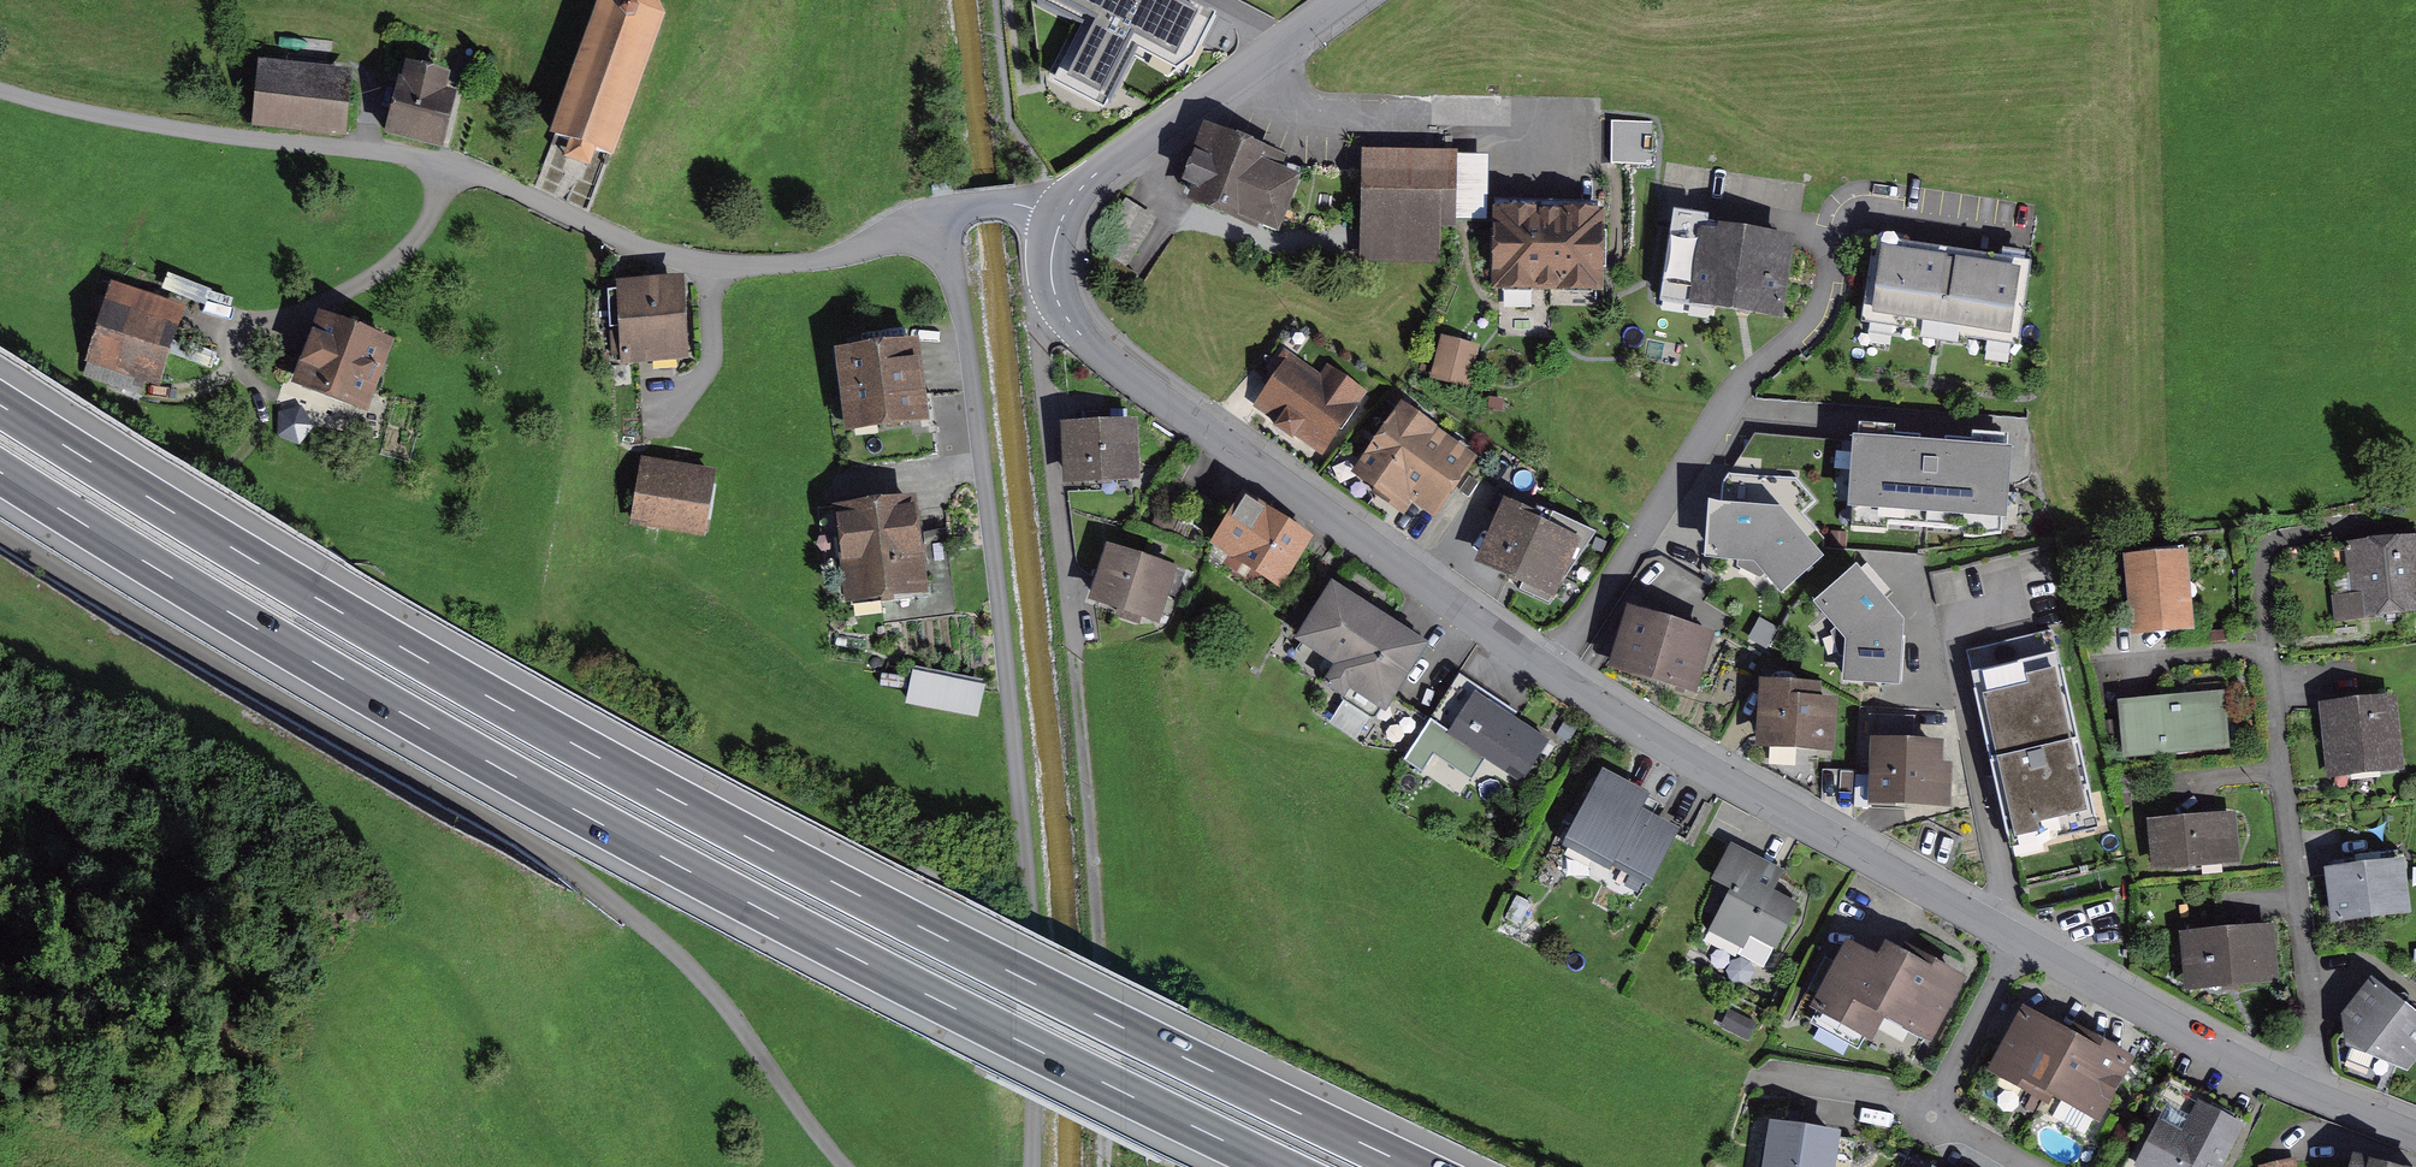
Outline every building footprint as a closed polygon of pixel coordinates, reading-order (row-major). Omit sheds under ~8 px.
[(1081,22),(1050,82),(1105,110),(1137,48),(1186,74),(1217,14),(1189,0),(1037,0),(1081,22)] [(608,157),(655,22),(600,2),(553,138),(569,143),(564,157),(583,164),(588,150),(608,157)] [(253,57),(246,116),(339,127),(346,68),(253,57)] [(390,70),(379,126),(445,140),(457,85),(441,82),(444,64),(409,57),(406,73),(390,70)] [(1205,131),(1181,193),(1281,231),(1305,169),(1205,131)] [(1363,146),(1356,251),(1440,256),(1447,152),(1363,146)] [(1158,224),(1128,201),(1096,242),(1127,265),(1158,224)] [(1597,208),(1497,207),(1496,283),(1596,285),(1597,208)] [(1699,227),(1689,300),(1782,313),(1792,239),(1699,227)] [(2029,264),(1879,240),(1866,321),(2016,345),(2029,264)] [(682,281),(608,279),(606,365),(680,366),(682,281)] [(170,307),(108,292),(93,356),(155,371),(170,307)] [(387,341),(325,316),(298,382),(360,407),(387,341)] [(1477,341),(1447,334),(1438,376),(1468,382),(1477,341)] [(920,344),(833,348),(837,424),(924,419),(920,344)] [(1255,409),(1312,454),(1362,390),(1306,346),(1255,409)] [(1396,404),(1355,462),(1397,491),(1434,517),(1475,459),(1396,404)] [(1140,424),(1063,425),(1067,488),(1139,484),(1140,424)] [(2010,447),(1853,434),(1848,508),(2004,520),(2010,447)] [(718,474),(639,460),(628,524),(706,538),(718,474)] [(1243,489),(1206,542),(1268,584),(1305,531),(1243,489)] [(1506,497),(1475,553),(1549,594),(1580,538),(1506,497)] [(1782,505),(1710,498),(1702,557),(1753,562),(1781,591),(1825,556),(1782,505)] [(907,504),(819,513),(829,607),(932,597),(926,535),(911,536),(907,504)] [(2342,619),(2415,614),(2415,536),(2337,542),(2342,619)] [(1113,546),(1095,602),(1160,625),(1181,568),(1113,546)] [(2135,557),(2139,626),(2195,623),(2191,554),(2135,557)] [(1857,563),(1812,600),(1840,634),(1838,684),(1901,687),(1904,620),(1857,563)] [(1426,647),(1332,585),(1298,638),(1338,664),(1327,680),(1381,715),(1426,647)] [(1717,630),(1633,605),(1615,664),(1699,690),(1717,630)] [(2052,630),(1968,648),(2014,854),(2098,835),(2052,630)] [(913,662),(910,697),(984,704),(988,669),(913,662)] [(2123,697),(2128,757),(2229,748),(2224,688),(2123,697)] [(1757,690),(1754,747),(1834,753),(1838,695),(1757,690)] [(1471,691),(1440,741),(1521,791),(1552,741),(1471,691)] [(2391,703),(2318,710),(2324,782),(2397,775),(2391,703)] [(1953,743),(1873,740),(1871,802),(1951,805),(1953,743)] [(1657,800),(1603,774),(1569,843),(1653,883),(1679,830),(1649,815),(1657,800)] [(2234,810),(2151,819),(2156,869),(2239,861),(2234,810)] [(1720,840),(1699,881),(1722,893),(1705,926),(1770,959),(1796,910),(1766,895),(1779,871),(1720,840)] [(2332,847),(2335,904),(2415,900),(2415,842),(2332,847)] [(2271,922),(2188,929),(2193,993),(2276,986),(2271,922)] [(1856,938),(1820,1001),(1919,1056),(1966,971),(1940,956),(1933,969),(1890,945),(1885,954),(1856,938)] [(2341,1023),(2407,1074),(2415,1062),(2415,1006),(2377,976),(2341,1023)] [(2023,1014),(1993,1071),(2045,1099),(2048,1093),(2075,1042),(2023,1014)] [(2075,1042),(2048,1093),(2096,1119),(2127,1062),(2079,1036),(2075,1042)] [(2138,1165),(2142,1166),(2222,1166),(2248,1118),(2204,1095),(2186,1130),(2163,1118),(2138,1165)] [(1761,1122),(1754,1166),(1830,1166),(1835,1134),(1761,1122)] [(2350,1166),(2395,1166),(2354,1155),(2350,1166)]
